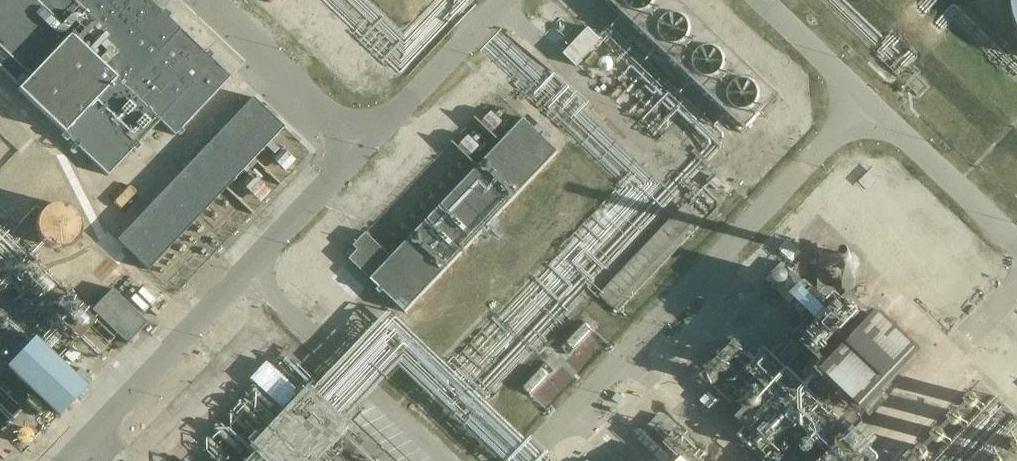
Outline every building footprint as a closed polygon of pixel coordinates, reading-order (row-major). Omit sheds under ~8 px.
[(230,76),(150,0),(0,0),(0,69),(23,90),(20,93),(106,175),(159,121),(174,135),(230,76)] [(588,28),(580,36),(564,54),(576,66),(601,40),(588,28)] [(146,269),(281,126),(250,97),(115,239),(146,269)] [(392,257),(366,232),(353,246),(358,250),(349,259),(406,312),(558,152),(523,119),(392,257)] [(846,205),(870,180),(853,164),(829,189),(846,205)] [(242,181),(258,190),(265,179),(249,170),(242,181)] [(716,190),(723,183),(716,177),(710,184),(716,190)] [(74,226),(74,223),(73,216),(69,209),(66,207),(62,204),(56,203),(48,204),(44,205),(41,208),(38,211),(36,214),(35,219),(34,222),(35,229),(39,235),(44,240),(48,241),(52,242),(58,242),(61,241),(67,237),(70,234),(72,231),(74,226)] [(789,259),(798,249),(791,242),(781,252),(789,259)] [(90,310),(126,344),(147,322),(111,288),(90,310)] [(843,358),(882,390),(935,327),(895,295),(843,358)] [(570,341),(589,322),(581,315),(563,334),(570,341)] [(56,415),(85,385),(33,335),(4,365),(56,415)] [(695,393),(705,400),(713,390),(703,382),(695,393)] [(594,449),(583,460),(606,460),(594,449)]
